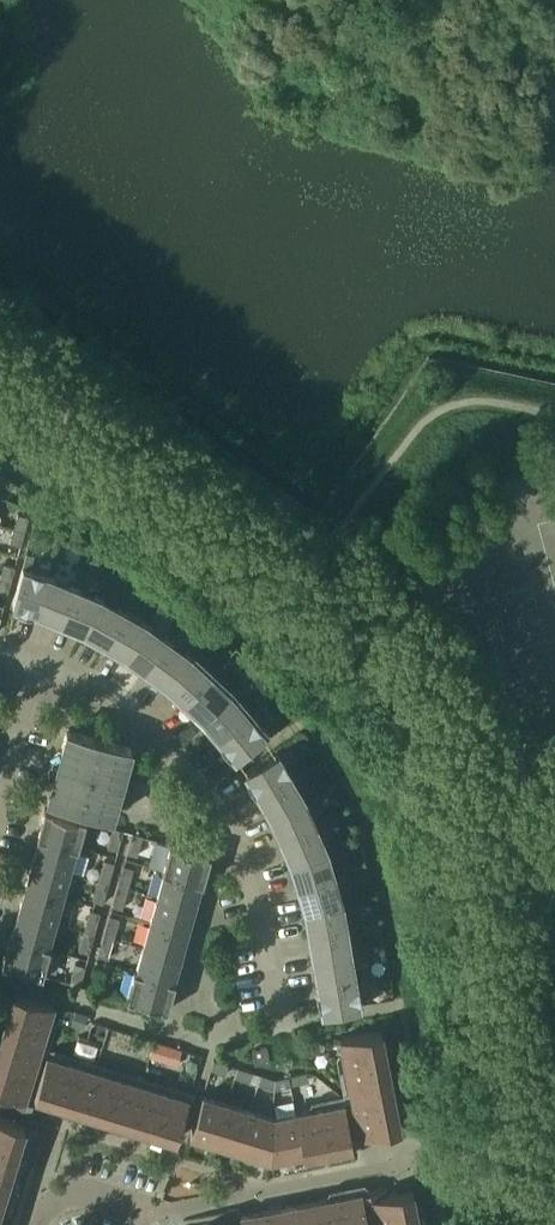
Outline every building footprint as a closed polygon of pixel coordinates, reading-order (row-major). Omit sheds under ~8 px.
[(45,504),(32,495),(26,504),(38,513),(45,504)] [(25,531),(29,516),(18,513),(14,528),(25,531)] [(21,545),(25,531),(14,528),(10,542),(21,545)] [(11,581),(15,566),(4,563),(0,578),(11,581)] [(37,611),(50,574),(44,573),(44,570),(31,567),(30,569),(23,567),(13,604),(19,605),(18,608),(32,611),(32,609),(37,611)] [(60,620),(75,585),(50,574),(37,611),(60,620)] [(11,581),(0,578),(0,593),(7,595),(11,581)] [(83,630),(100,595),(75,585),(60,620),(83,630)] [(105,642),(124,608),(100,595),(83,630),(105,642)] [(126,654),(147,622),(124,608),(105,642),(126,654)] [(146,669),(169,638),(147,622),(126,654),(146,669)] [(166,683),(191,654),(169,638),(146,669),(166,683)] [(184,700),(211,673),(191,654),(166,683),(184,700)] [(202,717),(231,691),(211,673),(184,700),(202,717)] [(218,736),(248,712),(231,691),(202,717),(218,736)] [(251,716),(248,712),(218,736),(222,740),(220,742),(230,753),(231,751),(235,757),(265,732),(261,727),(262,725),(253,714),(251,716)] [(79,817),(99,739),(67,730),(48,798),(50,799),(47,808),(45,807),(45,808),(51,810),(51,812),(78,819),(79,817)] [(113,816),(129,758),(132,748),(99,739),(79,817),(86,820),(108,826),(111,816),(113,816)] [(278,751),(245,770),(249,776),(247,777),(254,790),(256,789),(259,794),(292,775),(289,769),(291,768),(284,756),(282,757),(278,751)] [(271,816),(306,799),(305,798),(292,775),(259,794),(271,815),(271,816)] [(281,838),(317,824),(306,799),(271,816),(281,838)] [(78,848),(86,820),(79,817),(78,819),(51,812),(51,810),(45,808),(37,836),(39,837),(76,847),(78,848)] [(327,847),(317,824),(281,838),(291,860),(291,861),(327,848),(327,847)] [(118,849),(124,829),(114,827),(108,846),(118,849)] [(138,855),(143,835),(133,832),(128,852),(138,855)] [(69,873),(76,847),(39,837),(32,862),(69,873)] [(178,847),(178,844),(170,842),(163,871),(165,871),(201,882),(204,883),(212,854),(204,852),(203,854),(178,847)] [(335,875),(327,848),(291,861),(298,885),(335,875)] [(109,884),(114,864),(104,861),(99,881),(109,884)] [(63,896),(69,873),(32,862),(26,886),(63,896)] [(133,870),(123,867),(118,887),(128,890),(133,870)] [(195,907),(201,882),(165,871),(158,896),(195,907)] [(342,899),(335,875),(298,885),(305,908),(343,901),(342,899)] [(103,904),(109,884),(99,881),(93,901),(103,904)] [(56,919),(63,896),(26,886),(19,909),(56,919)] [(122,910),(128,890),(118,887),(112,907),(122,910)] [(187,933),(195,907),(158,896),(150,923),(187,933)] [(347,928),(343,901),(305,908),(309,933),(347,928)] [(49,945),(56,919),(19,909),(12,935),(49,945)] [(95,934),(100,914),(90,911),(85,931),(95,934)] [(120,920),(110,917),(104,937),(114,940),(120,920)] [(180,959),(187,933),(150,923),(143,949),(180,959)] [(352,953),(347,928),(309,933),(314,958),(352,953)] [(89,954),(95,934),(85,931),(79,951),(89,954)] [(51,946),(49,945),(12,935),(10,934),(2,963),(10,965),(10,963),(36,970),(36,972),(43,975),(51,946)] [(108,960),(114,940),(104,937),(98,957),(108,960)] [(173,984),(180,959),(143,949),(136,974),(173,984)] [(356,979),(352,953),(314,958),(318,983),(356,979)] [(80,987),(87,967),(77,964),(70,984),(80,987)] [(106,974),(96,970),(89,990),(99,993),(106,974)] [(175,985),(173,984),(136,974),(134,974),(126,1002),(134,1004),(134,1002),(160,1009),(160,1011),(167,1014),(175,985)] [(360,1003),(359,997),(361,996),(359,982),(357,983),(356,979),(318,983),(319,989),(317,989),(319,1004),(321,1003),(322,1010),(360,1003)] [(54,1005),(15,992),(0,1040),(0,1092),(10,1095),(9,1101),(24,1106),(54,1005)] [(382,1030),(341,1038),(361,1142),(378,1138),(377,1132),(401,1127),(382,1030)] [(149,1058),(167,1063),(171,1047),(154,1042),(149,1058)] [(269,1061),(267,1047),(253,1049),(255,1063),(269,1061)] [(189,1098),(47,1055),(35,1095),(177,1138),(189,1098)] [(229,1064),(213,1060),(211,1068),(226,1073),(229,1064)] [(236,1076),(251,1080),(254,1071),(239,1067),(236,1076)] [(276,1088),(276,1078),(262,1074),(260,1083),(276,1088)] [(293,1085),(291,1075),(276,1078),(276,1088),(293,1085)] [(271,1161),(352,1144),(353,1144),(345,1102),(274,1116),(203,1095),(191,1135),(271,1161)] [(26,1125),(0,1117),(0,1210),(26,1125)] [(552,1135),(550,1125),(535,1128),(537,1138),(552,1135)] [(496,1133),(484,1133),(484,1135),(494,1135),(497,1146),(487,1150),(488,1152),(499,1148),(499,1145),(497,1135),(496,1133)] [(413,1189),(413,1188),(389,1193),(387,1187),(370,1190),(377,1224),(420,1224),(413,1189)] [(314,1201),(241,1215),(243,1224),(369,1224),(363,1192),(314,1201)]
